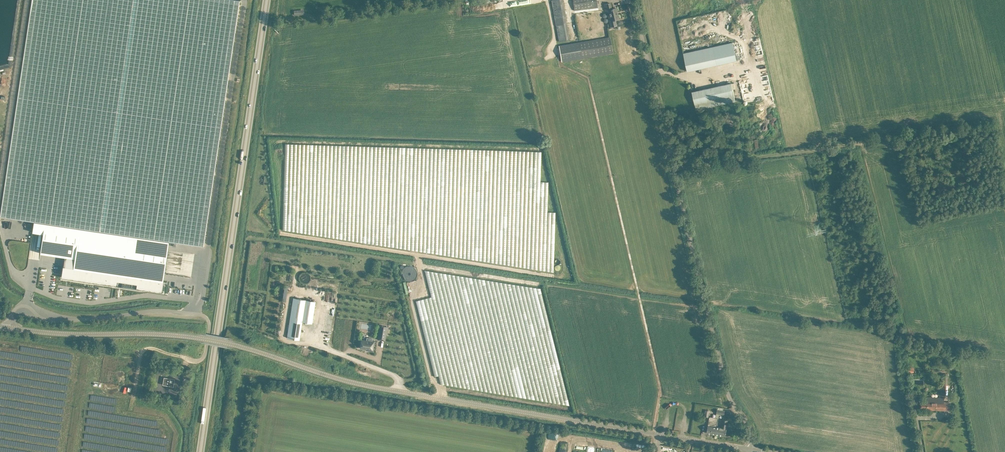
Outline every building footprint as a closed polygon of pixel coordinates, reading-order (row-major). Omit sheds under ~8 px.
[(0,216),(34,221),(33,232),(43,233),(40,253),(65,257),(64,266),(63,266),(61,277),(162,292),(164,281),(163,281),(164,273),(168,250),(169,241),(204,246),(240,0),(32,0),(0,216)] [(552,0),(556,25),(558,32),(568,30),(567,23),(563,0),(552,0)] [(575,11),(598,7),(596,0),(573,0),(575,11)] [(610,3),(604,4),(605,9),(605,11),(607,10),(608,13),(610,13),(611,20),(609,21),(610,25),(611,25),(616,23),(615,19),(619,19),(616,8),(612,9),(610,3)] [(562,60),(581,57),(613,52),(610,37),(559,45),(562,60)] [(713,46),(683,53),(687,69),(687,71),(717,64),(737,60),(733,42),(713,46)] [(731,83),(692,92),(696,110),(735,101),(731,83)] [(541,181),(542,151),(511,150),(510,153),(515,153),(512,154),(516,155),(520,163),(523,163),(525,162),(524,195),(528,192),(536,206),(535,251),(538,249),(540,252),(539,256),(543,256),(543,268),(542,265),(540,265),(540,269),(554,269),(556,212),(547,211),(548,181),(541,181)] [(408,281),(410,282),(413,281),(415,280),(417,278),(418,276),(418,273),(417,271),(416,269),(414,268),(411,267),(409,267),(406,268),(405,269),(403,271),(403,274),(403,276),(404,279),(406,280),(408,281)] [(548,321),(541,288),(424,269),(430,297),(416,300),(421,327),(426,326),(423,326),(429,322),(432,309),(434,308),(435,305),(436,305),(435,302),(437,303),(437,300),(440,300),(441,298),(440,296),(443,296),(442,288),(456,281),(516,291),(523,287),(525,288),(524,290),(527,306),(530,308),(535,317),(533,318),(538,321),(546,320),(548,321)] [(299,281),(301,283),(302,284),(304,284),(306,284),(308,283),(309,281),(310,279),(310,277),(310,276),(309,274),(307,273),(305,272),(303,272),(302,273),(300,274),(299,276),(299,277),(299,279),(299,281)] [(287,337),(299,339),(302,321),(313,323),(316,301),(294,298),(287,337)] [(380,325),(379,333),(386,334),(387,327),(388,327),(388,326),(385,326),(383,325),(382,325),(380,325)] [(365,341),(360,340),(359,348),(365,350),(373,352),(374,341),(371,340),(372,339),(366,338),(365,341)] [(430,357),(434,376),(438,375),(440,384),(443,383),(441,374),(438,361),(435,362),(435,361),(432,361),(432,356),(430,357)] [(937,384),(937,395),(948,395),(948,384),(948,374),(941,374),(940,384),(939,384),(937,384)] [(164,377),(163,384),(174,386),(175,379),(164,377)] [(920,401),(920,404),(920,409),(950,410),(950,402),(944,402),(944,398),(933,398),(928,398),(928,401),(920,401)] [(708,428),(707,433),(715,434),(716,426),(717,418),(716,417),(709,416),(709,419),(708,425),(708,428)] [(715,434),(716,434),(726,436),(728,420),(723,419),(721,427),(717,427),(716,426),(715,434)]
